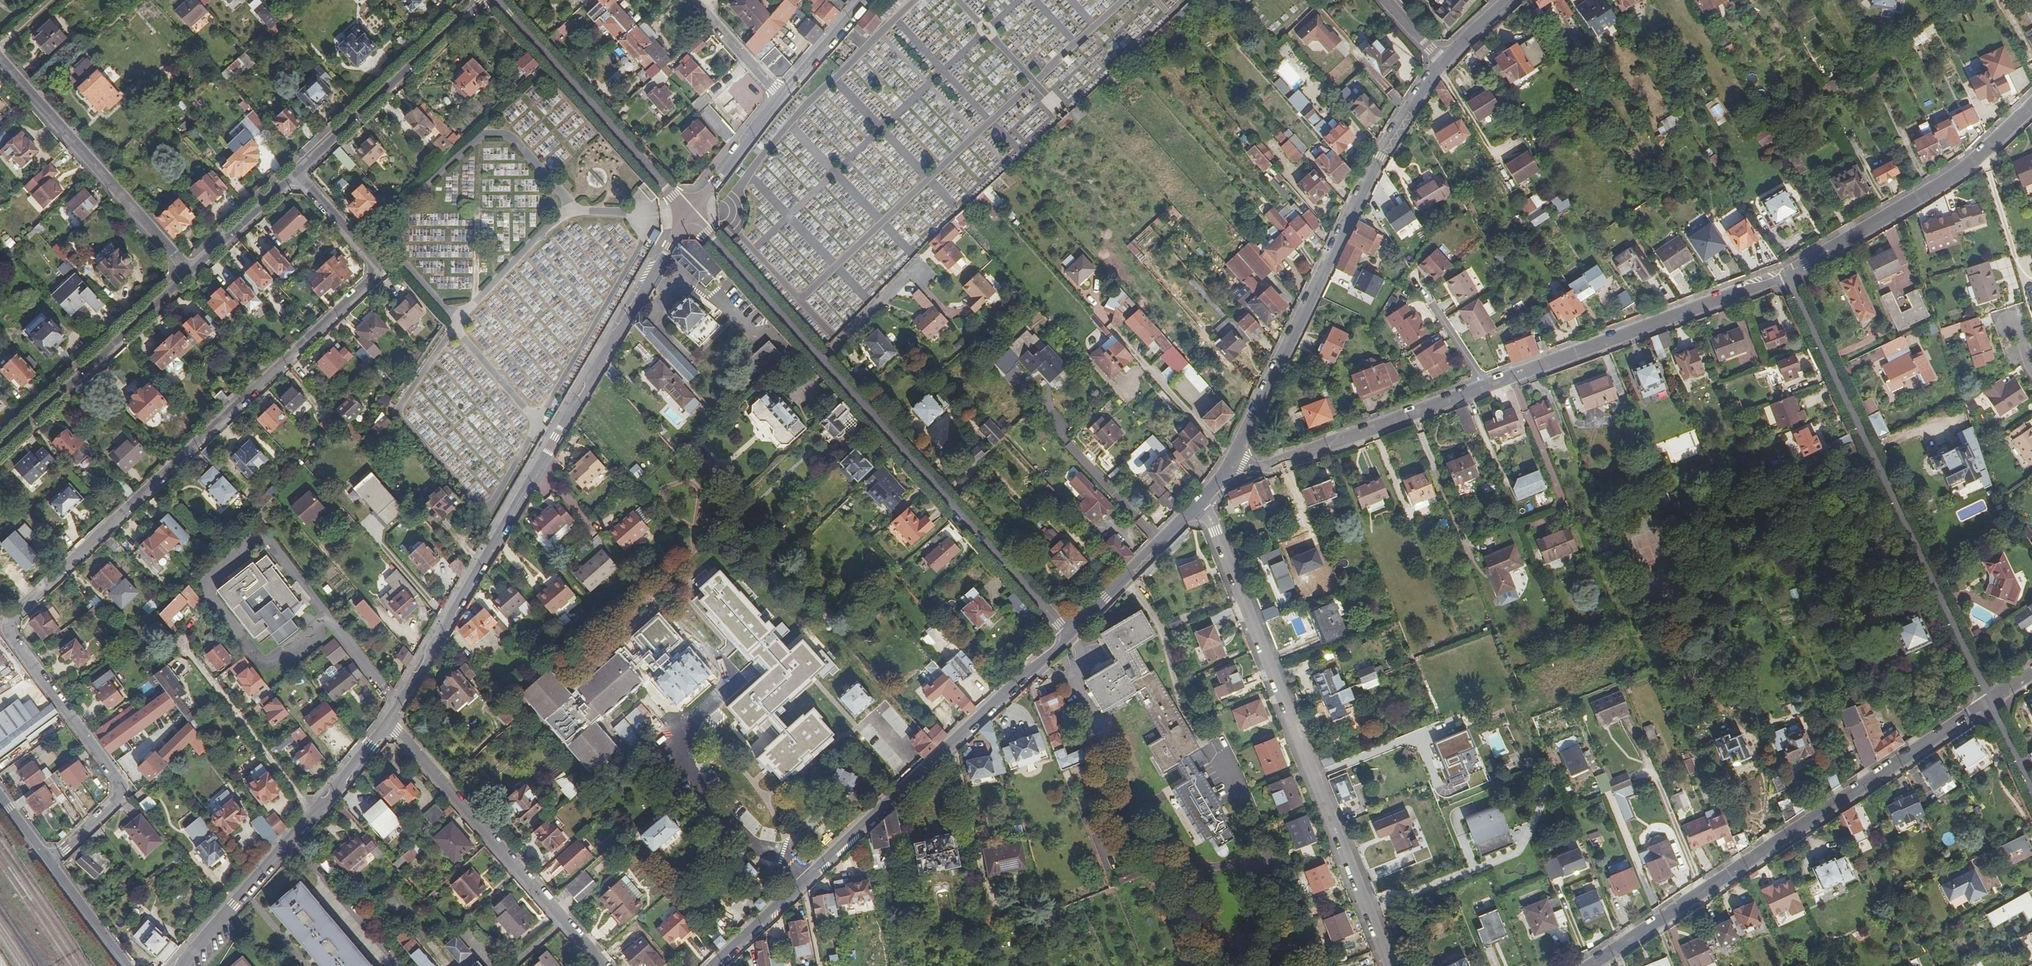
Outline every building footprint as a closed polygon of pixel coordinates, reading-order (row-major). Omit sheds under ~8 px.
[(208,12),(203,7),(198,0),(188,0),(176,12),(190,28),(208,12)] [(424,0),(402,0),(404,3),(403,5),(410,12),(424,0)] [(619,42),(628,34),(606,9),(597,0),(590,0),(589,1),(595,7),(590,11),(583,18),(590,27),(598,20),(602,25),(603,24),(619,42)] [(606,9),(614,2),(612,0),(597,0),(606,9)] [(756,34),(771,17),(755,0),(738,0),(731,6),(756,34)] [(757,57),(795,11),(797,8),(795,6),(787,0),(785,0),(771,17),(756,34),(746,45),(757,57)] [(827,3),(840,14),(847,6),(841,0),(824,0),(827,3)] [(1200,1),(1199,0),(1189,0),(1155,33),(1160,38),(1179,20),(1200,1)] [(1433,2),(1436,5),(1432,9),(1435,12),(1435,13),(1447,24),(1458,13),(1454,10),(1463,0),(1434,0),(1433,2)] [(1565,16),(1572,11),(1564,0),(1553,0),(1565,16)] [(1604,0),(1592,0),(1587,4),(1585,2),(1577,7),(1597,37),(1605,32),(1603,30),(1618,20),(1604,0)] [(1724,0),(1695,0),(1703,13),(1724,0)] [(1897,10),(1899,0),(1875,0),(1874,5),(1897,10)] [(585,5),(590,11),(595,7),(589,1),(585,5)] [(606,9),(628,34),(636,26),(614,2),(606,9)] [(253,11),(270,29),(278,22),(261,3),(253,11)] [(816,15),(829,26),(840,14),(827,3),(816,15)] [(269,10),(277,20),(283,15),(274,5),(269,10)] [(796,29),(813,44),(824,32),(797,8),(795,11),(798,15),(797,16),(803,21),(796,29)] [(293,9),(280,20),(284,25),(297,13),(293,9)] [(874,21),(867,14),(852,30),(857,35),(860,33),(865,38),(878,25),(874,21)] [(1317,15),(1314,17),(1296,34),(1305,44),(1310,40),(1318,40),(1320,42),(1332,31),(1328,32),(1320,24),(1322,20),(1317,15)] [(568,20),(558,29),(564,37),(575,27),(568,20)] [(1608,35),(1621,26),(1618,20),(1603,30),(1605,32),(1608,35)] [(42,34),(36,39),(49,53),(66,37),(51,21),(40,31),(42,34)] [(697,38),(708,29),(702,22),(698,26),(699,28),(693,33),(697,38)] [(636,26),(628,34),(661,70),(665,67),(672,61),(655,41),(658,38),(645,23),(642,26),(640,23),(636,26)] [(1910,39),(1914,46),(1927,38),(1929,41),(1939,36),(1933,23),(1910,39)] [(343,50),(357,65),(375,48),(358,30),(351,37),(354,39),(343,50)] [(34,36),(36,39),(42,34),(40,31),(34,36)] [(1328,51),(1340,40),(1332,31),(1320,42),(1328,51)] [(1160,38),(1155,33),(1147,40),(1154,48),(1162,41),(1160,38)] [(628,34),(619,42),(635,59),(637,58),(645,67),(648,70),(647,72),(652,78),(661,70),(628,34)] [(395,42),(404,52),(412,45),(402,35),(395,42)] [(1724,48),(1732,43),(1727,35),(1719,40),(1724,48)] [(1549,61),(1534,36),(1491,64),(1497,74),(1503,70),(1512,83),(1520,78),(1523,83),(1544,70),(1542,66),(1549,61)] [(1356,47),(1382,76),(1391,68),(1388,64),(1397,56),(1389,48),(1386,51),(1375,39),(1369,44),(1365,40),(1360,44),(1356,47)] [(696,53),(705,46),(700,40),(691,48),(696,53)] [(1880,59),(1887,54),(1878,40),(1871,44),(1880,59)] [(1488,53),(1481,41),(1472,49),(1479,59),(1488,53)] [(192,42),(186,47),(194,55),(199,50),(192,42)] [(1144,52),(1149,47),(1145,42),(1139,48),(1144,52)] [(242,50),(244,52),(252,45),(249,43),(242,50)] [(776,47),(761,61),(776,78),(783,78),(788,73),(794,66),(776,47)] [(2011,90),(2004,75),(2013,71),(2003,48),(1980,58),(1987,72),(1971,81),(1979,99),(1987,96),(1990,101),(1992,100),(1993,103),(1998,101),(1996,98),(1999,97),(1999,96),(2011,90)] [(1895,49),(1889,53),(1892,58),(1898,55),(1895,49)] [(1140,56),(1135,51),(1126,60),(1130,65),(1140,56)] [(248,69),(255,64),(244,52),(238,58),(242,62),(248,69)] [(678,59),(682,64),(685,67),(692,60),(685,52),(678,59)] [(538,66),(527,54),(516,65),(527,76),(532,72),(538,66)] [(228,67),(232,71),(242,62),(238,58),(228,67)] [(109,107),(121,96),(87,59),(75,69),(87,82),(80,88),(78,90),(77,93),(83,100),(87,100),(89,98),(99,110),(106,104),(109,107)] [(186,70),(196,81),(207,71),(197,60),(186,70)] [(456,82),(470,98),(480,88),(484,89),(487,86),(487,82),(480,74),(483,72),(472,60),(462,69),(465,73),(456,82)] [(684,77),(701,95),(704,93),(714,84),(692,60),(685,67),(682,64),(675,71),(682,79),(684,77)] [(1173,68),(1181,78),(1189,72),(1180,62),(1173,68)] [(1489,74),(1482,63),(1470,71),(1477,82),(1489,74)] [(325,86),(332,80),(319,65),(311,73),(316,78),(297,95),(313,112),(333,94),(325,86)] [(545,74),(538,66),(532,72),(539,80),(545,74)] [(220,74),(224,78),(232,71),(228,67),(220,74)] [(650,80),(652,78),(647,72),(648,70),(645,67),(637,75),(645,85),(650,80)] [(665,67),(661,70),(667,77),(671,74),(665,67)] [(1702,72),(1699,69),(1691,74),(1693,78),(1702,72)] [(652,78),(650,80),(657,88),(662,83),(668,78),(667,77),(661,70),(652,78)] [(1114,71),(1102,82),(1109,90),(1122,78),(1118,74),(1117,74),(1114,71)] [(738,87),(759,105),(764,99),(764,91),(750,76),(738,87)] [(1830,93),(1838,88),(1833,78),(1824,84),(1825,84),(1830,93)] [(159,86),(167,95),(172,90),(164,81),(159,86)] [(1452,100),(1441,81),(1435,90),(1445,105),(1452,100)] [(1582,88),(1577,81),(1572,84),(1577,92),(1582,88)] [(1825,96),(1830,93),(1825,84),(1820,87),(1825,96)] [(659,91),(657,88),(648,96),(664,115),(674,107),(668,100),(673,95),(664,86),(659,91)] [(1500,108),(1487,89),(1480,93),(1476,92),(1473,95),(1472,97),(1465,102),(1477,122),(1500,108)] [(1322,137),(1334,151),(1338,156),(1348,147),(1347,146),(1354,139),(1342,125),(1333,132),(1311,108),(1313,105),(1299,90),(1288,99),(1302,115),(1322,137)] [(629,100),(634,95),(630,91),(625,96),(629,100)] [(1337,96),(1365,126),(1372,120),(1374,122),(1382,115),(1364,95),(1356,102),(1354,100),(1350,103),(1341,92),(1340,93),(1337,96)] [(718,132),(728,144),(734,136),(707,108),(713,102),(704,93),(701,95),(692,104),(703,117),(718,132)] [(1797,108),(1789,97),(1785,99),(1792,111),(1797,108)] [(424,102),(418,109),(436,128),(444,137),(446,140),(452,134),(424,102)] [(1069,113),(1073,117),(1076,121),(1087,111),(1080,103),(1069,113)] [(292,131),(306,118),(293,105),(274,122),(285,135),(291,130),(292,131)] [(1956,131),(1980,120),(1974,107),(1950,119),(1956,131)] [(436,128),(418,109),(413,113),(412,111),(405,118),(425,140),(431,135),(430,133),(436,128)] [(1661,133),(1684,119),(1678,111),(1661,121),(1664,125),(1659,128),(1661,133)] [(261,133),(268,128),(253,112),(248,118),(258,130),(261,133)] [(1069,113),(1058,124),(1062,128),(1073,117),(1069,113)] [(245,129),(251,137),(258,130),(248,118),(247,116),(229,133),(235,138),(245,129)] [(712,137),(718,132),(703,117),(698,121),(712,137)] [(1469,133),(1460,119),(1453,124),(1452,123),(1434,134),(1444,149),(1469,133)] [(1944,154),(1962,144),(1956,131),(1950,119),(1936,126),(1938,130),(1933,133),(1942,151),(1944,154)] [(184,131),(190,126),(186,121),(179,126),(184,131)] [(717,142),(712,137),(698,121),(682,136),(690,144),(701,156),(717,142)] [(1925,137),(1933,133),(1928,121),(1919,126),(1925,137)] [(1776,139),(1770,127),(1755,135),(1762,147),(1776,139)] [(235,154),(250,170),(257,163),(255,161),(257,159),(257,151),(256,149),(258,148),(252,142),(254,139),(251,137),(245,129),(235,138),(227,145),(235,154)] [(1289,131),(1283,135),(1288,140),(1293,136),(1289,131)] [(22,133),(2,152),(10,162),(14,158),(25,169),(34,161),(30,157),(38,151),(22,133)] [(1296,163),(1303,157),(1289,142),(1288,140),(1283,135),(1281,133),(1276,138),(1284,147),(1282,148),(1296,163)] [(1921,161),(1942,151),(1933,133),(1925,137),(1912,143),(1921,161)] [(371,134),(365,140),(367,143),(356,152),(368,164),(385,149),(371,134)] [(446,140),(451,145),(458,139),(452,134),(446,140)] [(435,146),(442,154),(451,145),(446,140),(444,137),(435,146)] [(1289,142),(1303,157),(1308,151),(1295,137),(1289,142)] [(1853,139),(1847,142),(1855,156),(1861,153),(1853,139)] [(367,143),(365,140),(354,150),(356,152),(367,143)] [(66,149),(60,143),(49,153),(54,160),(66,149)] [(1263,170),(1270,164),(1267,160),(1256,148),(1252,143),(1250,145),(1253,149),(1248,153),(1263,170)] [(697,160),(701,156),(690,144),(686,148),(697,160)] [(1256,148),(1267,160),(1272,156),(1261,144),(1256,148)] [(339,148),(333,154),(349,172),(356,165),(339,148)] [(1336,184),(1352,171),(1338,156),(1334,151),(1326,158),(1324,156),(1317,162),(1336,184)] [(1528,151),(1521,155),(1522,156),(1511,163),(1510,162),(1505,165),(1517,185),(1540,170),(1528,151)] [(1716,153),(1709,157),(1722,176),(1726,173),(1718,161),(1720,159),(1716,153)] [(1798,153),(1788,159),(1797,176),(1807,169),(1798,153)] [(243,177),(250,170),(235,154),(228,161),(229,163),(221,169),(226,176),(228,175),(230,176),(239,176),(241,175),(243,177)] [(1522,156),(1521,155),(1510,162),(1511,163),(1522,156)] [(2014,163),(2023,187),(2031,184),(2031,156),(2014,163)] [(1897,173),(1891,162),(1872,172),(1878,184),(1897,173)] [(25,186),(45,208),(63,192),(57,185),(56,186),(49,179),(57,172),(49,164),(25,186)] [(1281,182),(1284,179),(1273,167),(1271,170),(1281,182)] [(214,202),(228,188),(212,170),(192,189),(206,206),(212,200),(214,202)] [(1329,189),(1314,172),(1298,187),(1313,204),(1329,189)] [(1866,190),(1857,174),(1835,187),(1842,199),(1854,192),(1857,196),(1866,190)] [(1449,192),(1439,176),(1412,193),(1422,209),(1449,192)] [(1290,206),(1294,203),(1272,179),(1270,180),(1268,179),(1267,180),(1288,204),(1290,206)] [(1685,193),(1690,190),(1685,182),(1680,185),(1685,193)] [(656,197),(644,183),(639,188),(652,202),(656,197)] [(360,219),(377,202),(363,187),(354,195),(359,200),(350,208),(360,219)] [(1241,190),(1247,197),(1250,195),(1246,191),(1247,191),(1244,187),(1241,190)] [(986,189),(983,192),(994,204),(997,202),(986,189)] [(97,203),(85,190),(68,205),(83,221),(89,214),(87,212),(97,203)] [(1799,213),(1786,191),(1763,204),(1776,227),(1784,222),(1792,237),(1800,232),(1792,218),(1799,213)] [(983,192),(968,206),(972,210),(980,202),(993,216),(1000,210),(995,205),(994,204),(983,192)] [(1525,217),(1537,209),(1529,197),(1518,204),(1525,217)] [(1542,206),(1546,213),(1561,203),(1557,197),(1542,206)] [(1004,198),(995,205),(1000,210),(1002,212),(1010,205),(1004,198)] [(1549,219),(1572,204),(1568,199),(1561,203),(1546,213),(1548,217),(1549,219)] [(157,220),(173,238),(188,225),(187,223),(193,217),(179,200),(157,220)] [(1396,231),(1417,217),(1405,201),(1387,213),(1386,216),(1396,231)] [(381,207),(377,202),(360,219),(364,222),(381,207)] [(1294,211),(1313,232),(1321,224),(1309,210),(1304,215),(1294,203),(1290,206),(1294,211)] [(1283,218),(1284,219),(1294,211),(1290,206),(1288,204),(1279,213),(1283,218)] [(1960,212),(1953,214),(1954,217),(1958,231),(1988,221),(1982,204),(1971,208),(1970,205),(1958,209),(1960,212)] [(1181,215),(1172,205),(1163,213),(1169,218),(1174,213),(1178,218),(1181,215)] [(968,206),(955,218),(962,226),(966,223),(962,219),(972,210),(968,206)] [(1532,227),(1548,217),(1546,213),(1542,206),(1537,209),(1525,217),(1532,227)] [(284,242),(306,221),(295,209),(273,229),(284,242)] [(1284,219),(1303,241),(1307,237),(1315,246),(1321,241),(1313,232),(1294,211),(1284,219)] [(1958,231),(1954,217),(1946,219),(1946,217),(1923,224),(1932,252),(1962,243),(1959,235),(1958,231)] [(1293,249),(1303,241),(1284,219),(1283,218),(1277,222),(1273,226),(1293,249)] [(1361,218),(1337,268),(1353,275),(1358,266),(1356,265),(1363,251),(1369,254),(1370,251),(1374,252),(1383,235),(1366,227),(1367,223),(1366,220),(1361,218)] [(1758,240),(1745,221),(1728,233),(1739,250),(1747,245),(1747,247),(1758,240)] [(1989,226),(1988,221),(1958,231),(1959,235),(1989,226)] [(950,223),(928,243),(938,253),(935,256),(949,270),(954,266),(958,270),(961,270),(967,264),(967,261),(963,257),(948,242),(958,232),(950,223)] [(1726,243),(1712,223),(1689,238),(1704,261),(1711,256),(1710,254),(1726,243)] [(1138,244),(1153,231),(1148,226),(1133,239),(1138,244)] [(1272,272),(1275,275),(1282,270),(1277,264),(1288,254),(1294,259),(1299,255),(1293,249),(1273,226),(1269,230),(1272,241),(1269,243),(1270,244),(1270,245),(1264,250),(1267,253),(1264,255),(1256,246),(1252,242),(1248,245),(1272,272)] [(34,229),(28,234),(31,238),(38,232),(34,229)] [(650,240),(654,242),(659,232),(656,230),(650,240)] [(1679,267),(1693,258),(1679,236),(1668,243),(1655,252),(1672,278),(1683,271),(1679,267)] [(1143,249),(1153,241),(1151,239),(1141,247),(1143,249)] [(1264,239),(1256,246),(1264,255),(1267,253),(1264,250),(1270,245),(1268,243),(1264,239)] [(683,240),(673,256),(704,289),(715,279),(714,277),(723,269),(696,240),(683,240)] [(1125,246),(1140,262),(1144,258),(1130,242),(1128,244),(1125,246)] [(1154,242),(1144,250),(1146,253),(1156,244),(1154,242)] [(71,254),(62,245),(60,243),(53,249),(64,261),(70,255),(71,254)] [(1262,281),(1272,272),(1248,245),(1246,243),(1229,259),(1226,255),(1221,259),(1227,266),(1236,275),(1245,286),(1248,283),(1244,278),(1253,271),(1262,281)] [(1159,248),(1157,245),(1147,254),(1149,256),(1159,248)] [(1491,252),(1494,257),(1506,251),(1502,245),(1491,252)] [(1653,273),(1635,246),(1614,260),(1622,272),(1629,267),(1639,282),(1653,273)] [(280,274),(284,278),(294,269),(290,265),(285,258),(275,248),(258,263),(273,280),(280,274)] [(1162,251),(1160,248),(1151,257),(1153,259),(1162,251)] [(1425,270),(1435,281),(1451,266),(1436,249),(1418,266),(1423,272),(1425,270)] [(1877,281),(1901,269),(1892,250),(1868,262),(1877,281)] [(99,267),(117,287),(125,280),(124,278),(130,273),(124,267),(126,265),(131,264),(132,261),(132,258),(130,256),(125,256),(119,251),(108,261),(106,260),(99,267)] [(1093,268),(1081,254),(1064,270),(1077,283),(1093,268)] [(70,255),(64,261),(65,262),(57,269),(64,277),(78,264),(70,255)] [(288,255),(285,258),(290,265),(294,261),(288,255)] [(333,287),(335,289),(351,274),(343,266),(346,264),(340,258),(338,261),(334,257),(319,272),(333,287)] [(1397,264),(1391,261),(1388,267),(1394,270),(1397,264)] [(1969,268),(1967,268),(1979,304),(1998,298),(1992,280),(1995,279),(1990,261),(1969,268)] [(258,263),(241,278),(256,295),(273,280),(258,263)] [(1583,276),(1593,292),(1607,283),(1596,265),(1581,274),(1582,277),(1583,276)] [(1231,278),(1232,278),(1233,278),(1236,275),(1227,266),(1223,269),(1231,278)] [(319,272),(317,269),(304,280),(320,299),(333,287),(319,272)] [(1904,275),(1901,269),(1877,281),(1879,286),(1904,275)] [(1355,289),(1374,298),(1383,279),(1364,270),(1355,289)] [(1477,292),(1464,271),(1446,282),(1458,303),(1477,292)] [(977,272),(965,283),(975,294),(972,297),(980,305),(995,291),(977,272)] [(1860,321),(1875,313),(1856,274),(1841,282),(1860,321)] [(52,297),(70,316),(85,302),(95,313),(105,305),(76,275),(52,297)] [(1266,325),(1274,318),(1257,298),(1249,290),(1246,287),(1245,286),(1236,275),(1233,278),(1232,278),(1240,287),(1231,294),(1241,305),(1244,308),(1248,305),(1266,325)] [(1568,286),(1571,290),(1578,301),(1593,292),(1583,276),(1582,277),(1568,286)] [(224,293),(236,306),(240,302),(250,313),(262,302),(256,295),(241,278),(224,293)] [(1992,280),(1998,298),(2001,297),(1995,279),(1992,280)] [(1103,306),(1113,311),(1114,308),(1116,299),(1119,303),(1125,298),(1128,296),(1116,282),(1110,293),(1103,306)] [(1257,298),(1274,318),(1285,308),(1279,303),(1282,301),(1270,287),(1257,298)] [(224,293),(221,290),(213,297),(215,299),(209,304),(223,318),(236,306),(224,293)] [(921,291),(920,290),(913,296),(925,309),(926,308),(932,303),(921,291)] [(1565,321),(1583,310),(1578,301),(1571,290),(1555,299),(1550,302),(1559,317),(1562,315),(1565,321)] [(1634,302),(1626,290),(1614,297),(1623,310),(1634,302)] [(1881,297),(1899,334),(1930,319),(1916,290),(1907,294),(1912,308),(1900,314),(1891,292),(1881,297)] [(688,294),(668,315),(687,335),(708,314),(688,294)] [(1128,296),(1125,298),(1131,306),(1134,303),(1128,296)] [(1387,302),(1393,306),(1397,300),(1391,296),(1387,302)] [(391,315),(406,330),(424,313),(409,297),(391,315)] [(1509,302),(1515,310),(1522,306),(1517,297),(1509,302)] [(1495,328),(1477,299),(1458,310),(1476,340),(1485,335),(1495,328)] [(1113,311),(1111,322),(1121,325),(1122,312),(1128,305),(1123,300),(1114,308),(1113,311)] [(932,303),(926,308),(929,312),(935,306),(932,303)] [(1250,339),(1262,329),(1244,308),(1241,305),(1237,308),(1243,315),(1235,322),(1238,326),(1250,339)] [(933,343),(953,325),(935,306),(929,312),(924,317),(916,325),(933,343)] [(1418,321),(1420,320),(1415,313),(1412,315),(1405,306),(1387,319),(1393,328),(1395,327),(1408,346),(1426,333),(1421,326),(1418,321)] [(1167,350),(1172,345),(1139,308),(1126,320),(1148,343),(1152,339),(1157,334),(1164,341),(1161,344),(1167,350)] [(355,329),(356,331),(375,315),(372,311),(362,320),(363,321),(355,329)] [(1098,326),(1102,330),(1106,327),(1092,312),(1090,314),(1092,319),(1098,326)] [(29,337),(29,338),(46,357),(55,349),(54,348),(65,337),(48,319),(47,320),(41,313),(23,330),(29,337)] [(1877,318),(1875,313),(1860,321),(1864,329),(1877,318)] [(639,314),(633,324),(665,360),(674,353),(671,349),(669,346),(661,337),(657,334),(639,314)] [(192,319),(184,327),(187,330),(197,342),(199,343),(212,331),(214,333),(220,328),(208,315),(203,320),(199,317),(194,321),(192,319)] [(362,338),(358,342),(374,360),(382,353),(374,344),(389,330),(375,315),(356,331),(362,338)] [(916,325),(924,317),(921,315),(913,322),(916,325)] [(1222,341),(1238,326),(1235,322),(1230,317),(1214,332),(1222,341)] [(1978,317),(1960,322),(1963,332),(1966,332),(1977,367),(1985,364),(1985,362),(1994,359),(1984,326),(1981,327),(1978,317)] [(1787,341),(1783,329),(1779,331),(1777,324),(1764,329),(1769,346),(1787,341)] [(1216,346),(1230,362),(1237,355),(1236,354),(1245,346),(1244,344),(1250,339),(1238,326),(1222,341),(1216,346)] [(1133,357),(1131,354),(1106,327),(1102,330),(1110,340),(1108,343),(1111,347),(1106,352),(1100,347),(1091,355),(1111,377),(1133,357)] [(299,328),(291,335),(296,341),(303,333),(299,328)] [(1055,357),(1039,339),(1039,338),(1033,332),(1031,334),(1026,328),(1007,345),(1009,347),(993,362),(1004,374),(1015,363),(1014,362),(1019,358),(1031,371),(1037,366),(1050,380),(1057,373),(1063,380),(1070,373),(1063,366),(1064,365),(1056,357),(1055,357)] [(1748,350),(1740,328),(1712,339),(1720,360),(1748,350)] [(878,351),(874,354),(872,357),(880,366),(897,350),(877,329),(865,341),(870,347),(873,350),(875,348),(878,351)] [(173,336),(164,344),(178,359),(197,342),(187,330),(182,335),(180,333),(175,338),(173,336)] [(1320,356),(1336,363),(1348,337),(1332,330),(1325,344),(1321,354),(1320,356)] [(1658,334),(1664,347),(1673,344),(1667,331),(1658,334)] [(283,341),(288,348),(296,341),(291,335),(290,334),(283,341)] [(1157,334),(1152,339),(1164,352),(1167,350),(1161,344),(1164,341),(1157,334)] [(1658,334),(1651,337),(1656,350),(1664,347),(1658,334)] [(1894,337),(1879,344),(1884,356),(1888,354),(1890,360),(1887,362),(1880,365),(1887,379),(1885,381),(1889,390),(1901,384),(1899,379),(1917,370),(1923,381),(1932,376),(1921,352),(1910,357),(1907,351),(1902,354),(1900,349),(1905,346),(1899,334),(1894,337)] [(1513,363),(1538,353),(1533,337),(1507,346),(1513,363)] [(1450,365),(1446,359),(1443,359),(1440,354),(1442,353),(1448,349),(1442,340),(1434,346),(1433,345),(1432,346),(1428,340),(1412,351),(1416,356),(1426,371),(1427,370),(1434,379),(1450,368),(1450,365)] [(747,360),(762,377),(779,362),(784,358),(769,341),(747,360)] [(1547,347),(1544,341),(1537,344),(1540,350),(1547,347)] [(178,359),(164,344),(156,351),(158,354),(153,359),(162,369),(163,368),(168,373),(172,370),(174,372),(176,372),(182,367),(182,364),(178,359)] [(650,366),(656,360),(640,344),(634,350),(650,366)] [(1176,372),(1188,362),(1172,345),(1167,350),(1164,352),(1161,355),(1169,364),(1176,372)] [(1710,367),(1702,348),(1687,354),(1686,352),(1677,356),(1685,377),(1710,367)] [(334,350),(318,365),(331,378),(352,357),(345,350),(339,355),(334,350)] [(425,354),(420,351),(416,357),(409,352),(403,361),(410,366),(407,371),(411,374),(425,354)] [(277,353),(264,364),(267,367),(279,355),(277,353)] [(1794,354),(1785,357),(1786,360),(1779,362),(1786,381),(1798,377),(1796,370),(1799,369),(1794,354)] [(22,385),(35,373),(18,355),(1,370),(8,378),(12,375),(22,385)] [(257,356),(250,362),(261,373),(267,367),(264,364),(257,356)] [(1641,390),(1663,381),(1654,360),(1633,369),(1641,390)] [(659,362),(644,376),(657,390),(661,386),(681,409),(692,399),(659,362)] [(1361,402),(1392,390),(1382,366),(1376,368),(1374,364),(1371,362),(1365,364),(1364,368),(1366,373),(1352,378),(1361,402)] [(613,382),(621,375),(611,363),(605,373),(613,382)] [(1392,390),(1405,385),(1391,363),(1390,363),(1382,366),(1392,390)] [(1173,374),(1176,372),(1169,364),(1160,372),(1169,381),(1170,380),(1173,374)] [(242,390),(254,379),(250,375),(238,386),(239,388),(242,390)] [(1608,377),(1578,387),(1585,409),(1586,410),(1616,399),(1608,377)] [(2000,381),(1984,391),(2001,416),(2028,398),(2015,379),(2006,385),(2004,386),(2000,381)] [(1665,388),(1663,381),(1641,390),(1643,397),(1665,388)] [(153,428),(158,427),(160,425),(162,421),(161,416),(158,412),(168,404),(149,385),(142,391),(141,390),(134,397),(137,401),(130,406),(131,411),(134,415),(139,416),(148,426),(153,428)] [(1324,396),(1329,393),(1326,385),(1320,387),(1324,396)] [(1585,409),(1578,387),(1569,390),(1577,412),(1585,409)] [(230,402),(242,390),(239,388),(227,399),(230,402)] [(280,400),(292,413),(306,400),(294,388),(280,400)] [(215,399),(223,408),(230,402),(227,399),(221,393),(215,399)] [(943,409),(947,405),(936,394),(932,398),(927,393),(912,409),(928,425),(943,411),(943,409)] [(752,406),(751,411),(759,419),(764,419),(776,432),(775,438),(782,445),(783,445),(787,446),(807,428),(776,394),(770,396),(767,398),(763,395),(752,406)] [(819,418),(823,422),(843,403),(836,394),(830,401),(832,403),(825,409),(827,411),(819,418)] [(353,396),(332,415),(342,425),(343,426),(362,408),(353,396)] [(1794,396),(1771,404),(1781,429),(1807,418),(1804,410),(1799,412),(1797,405),(1794,396)] [(1860,401),(1878,439),(1889,433),(1871,396),(1860,401)] [(1201,419),(1214,433),(1235,414),(1222,399),(1206,414),(1204,412),(1200,416),(1202,418),(1201,419)] [(1309,428),(1332,419),(1331,417),(1337,414),(1331,399),(1324,401),(1302,409),(1309,428)] [(1548,401),(1530,409),(1544,442),(1553,438),(1553,436),(1560,433),(1555,422),(1557,422),(1548,401)] [(823,422),(822,423),(834,437),(837,435),(838,437),(842,437),(846,433),(848,431),(845,428),(847,426),(842,421),(850,415),(850,414),(850,410),(843,403),(823,422)] [(1469,405),(1458,409),(1468,434),(1478,429),(1469,405)] [(272,433),(287,419),(275,406),(259,420),(272,433)] [(1524,431),(1514,408),(1503,412),(1500,410),(1498,410),(1496,411),(1496,413),(1498,419),(1486,423),(1492,439),(1511,431),(1514,435),(1524,431)] [(391,422),(383,413),(377,423),(382,430),(391,422)] [(988,419),(983,413),(976,421),(980,426),(988,419)] [(846,433),(851,438),(858,423),(859,424),(850,414),(850,415),(842,421),(847,426),(845,428),(848,431),(846,433)] [(342,425),(332,415),(321,425),(331,437),(342,425)] [(1106,423),(1099,416),(1086,428),(1106,448),(1122,433),(1110,419),(1106,423)] [(988,419),(980,426),(979,427),(993,443),(1002,434),(988,419)] [(999,423),(1005,429),(1010,425),(1004,419),(999,423)] [(1169,441),(1186,460),(1195,453),(1196,453),(1204,446),(1203,445),(1208,440),(1192,422),(1178,435),(1177,433),(1169,441)] [(851,438),(855,443),(868,430),(863,425),(859,424),(858,423),(851,438)] [(2025,423),(2013,431),(2017,437),(2015,439),(2031,464),(2031,427),(2029,429),(2025,423)] [(656,428),(663,436),(668,431),(661,424),(656,428)] [(1986,485),(1993,483),(1982,452),(1973,424),(1959,431),(1965,444),(1959,447),(1957,445),(1949,449),(1947,444),(1940,448),(1942,452),(1932,456),(1937,466),(1943,463),(1954,485),(1980,472),(1986,485)] [(1813,437),(1809,427),(1796,432),(1805,453),(1823,446),(1818,434),(1813,437)] [(86,440),(83,443),(76,435),(74,437),(67,430),(54,443),(76,467),(87,457),(89,459),(97,452),(86,440)] [(1158,452),(1164,446),(1153,433),(1146,439),(1158,452)] [(1263,452),(1275,447),(1269,433),(1257,438),(1263,452)] [(1852,441),(1849,434),(1836,441),(1838,448),(1852,441)] [(125,473),(147,453),(131,436),(110,457),(125,473)] [(691,438),(675,452),(677,455),(693,441),(691,438)] [(245,454),(254,445),(251,442),(241,451),(245,454)] [(268,460),(254,445),(245,454),(241,451),(233,459),(250,478),(268,460)] [(1707,445),(1703,446),(1708,458),(1712,457),(1707,445)] [(967,457),(972,463),(976,459),(986,449),(984,447),(981,449),(978,446),(967,457)] [(207,447),(201,453),(214,467),(216,469),(221,464),(207,447)] [(56,461),(45,448),(34,459),(29,455),(15,468),(25,479),(28,477),(34,483),(56,461)] [(855,450),(842,464),(844,467),(841,471),(849,480),(854,476),(859,482),(873,468),(855,450)] [(592,453),(583,461),(585,464),(580,469),(571,477),(584,490),(606,468),(592,453)] [(1479,480),(1469,455),(1448,463),(1457,488),(1479,480)] [(1151,486),(1161,497),(1159,499),(1164,505),(1168,505),(1170,507),(1177,502),(1177,501),(1168,491),(1167,491),(1163,486),(1169,480),(1167,476),(1178,466),(1168,456),(1162,462),(1161,461),(1148,472),(1156,481),(1151,486)] [(972,463),(966,468),(972,473),(981,465),(976,459),(972,463)] [(892,472),(885,465),(869,479),(875,485),(869,491),(881,504),(884,502),(887,499),(895,508),(903,500),(901,497),(908,491),(900,483),(898,484),(889,475),(892,472)] [(223,508),(239,493),(216,469),(214,467),(199,481),(207,489),(205,490),(223,508)] [(387,526),(406,510),(370,469),(360,478),(363,481),(355,488),(374,510),(387,526)] [(1518,500),(1546,489),(1539,471),(1518,479),(1514,489),(1518,500)] [(1435,495),(1426,472),(1404,481),(1416,510),(1429,505),(1426,499),(1435,495)] [(1112,507),(1096,490),(1081,475),(1071,484),(1087,500),(1079,507),(1095,523),(1112,507)] [(128,498),(134,492),(121,478),(115,484),(128,498)] [(1330,478),(1302,490),(1308,507),(1336,495),(1330,478)] [(1266,479),(1254,484),(1262,504),(1274,499),(1266,479)] [(1361,509),(1388,499),(1381,480),(1371,484),(1370,482),(1352,489),(1361,509)] [(1486,492),(1500,487),(1497,480),(1483,486),(1486,492)] [(758,492),(765,485),(763,482),(755,489),(758,492)] [(1262,504),(1254,484),(1229,493),(1234,505),(1248,499),(1253,508),(1262,504)] [(50,504),(63,518),(83,499),(70,485),(50,504)] [(274,497),(280,490),(274,485),(268,492),(274,497)] [(453,508),(459,502),(446,487),(442,491),(439,488),(420,504),(436,522),(445,515),(443,512),(450,505),(453,508)] [(311,491),(292,508),(307,526),(326,509),(311,491)] [(892,510),(895,508),(887,499),(884,502),(892,510)] [(732,502),(725,509),(728,513),(736,506),(732,502)] [(570,526),(575,521),(560,504),(555,509),(554,507),(546,515),(544,513),(531,524),(539,533),(542,531),(549,540),(567,524),(570,526)] [(552,506),(544,513),(546,515),(554,507),(552,506)] [(1681,516),(1692,511),(1690,506),(1678,510),(1681,516)] [(612,535),(626,551),(650,529),(646,524),(652,519),(641,507),(636,512),(635,511),(623,522),(625,524),(612,535)] [(344,529),(353,521),(342,508),(332,516),(344,529)] [(921,522),(908,508),(893,521),(914,544),(934,526),(926,518),(921,522)] [(2011,514),(2008,508),(2002,512),(2006,518),(2011,514)] [(387,526),(374,510),(372,512),(385,528),(387,526)] [(154,537),(168,552),(180,541),(176,536),(183,528),(173,517),(157,533),(157,534),(154,537)] [(625,524),(623,522),(610,533),(612,535),(625,524)] [(2023,528),(2029,537),(2031,535),(2031,530),(2028,524),(2023,528)] [(190,535),(183,528),(176,536),(180,541),(181,542),(190,535)] [(1576,549),(1568,529),(1539,542),(1547,562),(1576,549)] [(1043,530),(1042,531),(1052,543),(1055,540),(1055,536),(1052,532),(1048,532),(1047,533),(1043,530)] [(756,532),(750,537),(757,545),(763,540),(756,532)] [(681,544),(687,539),(682,533),(676,538),(679,542),(681,544)] [(1106,545),(1124,564),(1133,555),(1115,536),(1106,545)] [(124,549),(112,537),(105,543),(117,556),(124,549)] [(156,563),(168,552),(154,537),(150,541),(149,540),(135,553),(156,575),(162,570),(156,563)] [(950,537),(926,559),(937,571),(961,550),(950,537)] [(681,544),(694,558),(700,552),(688,538),(687,539),(681,544)] [(1770,550),(1780,546),(1777,540),(1767,544),(1770,550)] [(1055,546),(1077,570),(1086,561),(1069,544),(1066,547),(1061,541),(1055,546)] [(1782,552),(1794,546),(1792,541),(1780,546),(1782,552)] [(411,547),(415,551),(409,557),(424,573),(439,561),(426,546),(422,542),(418,542),(411,547)] [(1484,557),(1488,567),(1486,568),(1490,579),(1502,605),(1519,598),(1507,571),(1523,565),(1514,545),(1484,557)] [(1068,579),(1077,570),(1055,546),(1050,551),(1055,556),(1051,561),(1068,579)] [(1282,592),(1296,587),(1280,548),(1261,556),(1265,565),(1270,563),(1282,592)] [(1292,559),(1299,575),(1323,565),(1316,549),(1292,559)] [(604,551),(583,569),(585,571),(579,577),(591,591),(619,568),(604,551)] [(2015,600),(2019,584),(2009,582),(2011,575),(1998,555),(1981,566),(1987,576),(1989,574),(1992,579),(1990,588),(1987,588),(1985,598),(2005,603),(2006,598),(2015,600)] [(218,591),(258,643),(269,634),(278,646),(298,630),(291,620),(294,616),(294,615),(291,611),(300,603),(299,603),(297,600),(300,598),(267,556),(255,565),(253,562),(218,591)] [(460,577),(466,567),(456,557),(449,563),(460,577)] [(1188,589),(1208,581),(1199,560),(1180,568),(1188,589)] [(120,580),(123,577),(110,564),(91,583),(98,591),(102,587),(107,592),(110,589),(113,591),(109,594),(115,600),(122,608),(130,601),(139,593),(126,579),(122,582),(120,580)] [(770,767),(783,782),(806,762),(803,760),(810,754),(812,756),(836,735),(822,719),(824,718),(815,708),(805,716),(804,715),(789,729),(775,714),(789,701),(791,703),(814,682),(812,680),(819,674),(823,679),(836,666),(821,650),(816,654),(802,639),(789,651),(780,641),(789,632),(781,623),(775,629),(767,620),(765,622),(759,616),(761,614),(747,599),(754,593),(739,577),(732,584),(720,571),(718,573),(714,568),(695,586),(702,593),(691,603),(710,622),(714,618),(719,624),(719,625),(740,648),(741,647),(755,662),(759,659),(769,670),(728,708),(742,723),(740,725),(749,734),(759,726),(774,742),(766,750),(767,751),(758,760),(767,770),(770,767)] [(411,600),(417,594),(409,585),(399,573),(395,569),(384,580),(391,589),(378,600),(397,623),(416,606),(411,600)] [(409,585),(414,580),(404,569),(399,573),(409,585)] [(585,571),(583,569),(577,575),(579,577),(585,571)] [(484,578),(478,588),(484,594),(490,585),(484,578)] [(537,597),(552,614),(559,608),(560,609),(568,602),(567,601),(574,595),(561,579),(547,592),(545,590),(537,597)] [(518,607),(525,600),(511,584),(504,590),(504,592),(492,603),(505,618),(518,607)] [(1709,584),(1705,586),(1712,604),(1716,603),(1709,584)] [(182,614),(179,611),(188,601),(194,609),(202,601),(189,585),(179,596),(173,602),(161,615),(170,628),(174,624),(173,623),(177,620),(180,620),(183,617),(182,614)] [(328,585),(323,588),(328,594),(333,590),(328,585)] [(870,586),(866,590),(873,598),(877,595),(870,586)] [(974,588),(963,598),(968,605),(962,611),(978,629),(997,613),(974,588)] [(173,590),(168,595),(173,602),(179,596),(173,590)] [(1038,619),(1015,593),(1007,600),(1030,626),(1038,619)] [(559,608),(552,614),(558,621),(566,614),(580,602),(574,595),(567,601),(568,602),(560,609),(559,608)] [(1300,597),(1304,606),(1308,604),(1305,595),(1300,597)] [(96,596),(90,603),(91,604),(93,607),(96,610),(100,613),(100,614),(107,607),(96,596)] [(1905,603),(1901,596),(1891,601),(1894,608),(1905,603)] [(132,602),(130,601),(122,608),(115,600),(113,602),(122,611),(132,602)] [(291,611),(294,615),(299,610),(302,605),(303,600),(299,603),(300,603),(291,611)] [(373,627),(380,620),(364,600),(356,607),(373,627)] [(525,600),(518,607),(526,616),(533,609),(525,600)] [(10,608),(5,603),(0,606),(0,617),(10,608)] [(49,635),(52,638),(60,632),(53,622),(60,617),(50,603),(42,609),(46,613),(41,617),(40,615),(30,623),(43,639),(49,635)] [(1337,616),(1332,603),(1322,607),(1323,610),(1311,615),(1322,642),(1346,632),(1339,616),(1337,616)] [(2027,609),(2029,611),(2018,619),(2026,630),(2028,633),(2031,634),(2031,605),(2027,609)] [(1617,619),(1625,616),(1621,606),(1613,610),(1617,619)] [(89,610),(88,611),(87,612),(92,619),(100,613),(96,610),(93,607),(89,610)] [(815,610),(833,630),(837,627),(831,620),(835,616),(829,609),(825,613),(819,607),(815,610)] [(466,609),(459,620),(465,627),(459,632),(471,646),(478,640),(479,641),(488,634),(486,632),(494,625),(483,612),(472,622),(469,620),(472,617),(466,609)] [(1156,635),(1141,609),(1100,634),(1114,657),(1092,670),(1090,673),(1091,677),(1085,681),(1093,693),(1090,695),(1094,703),(1097,701),(1103,711),(1133,693),(1153,725),(1138,734),(1161,773),(1176,764),(1184,776),(1186,780),(1173,787),(1188,812),(1186,813),(1197,831),(1199,830),(1205,840),(1212,837),(1217,846),(1233,836),(1224,822),(1227,820),(1220,807),(1222,806),(1200,771),(1198,772),(1196,769),(1208,762),(1200,750),(1177,710),(1153,671),(1149,673),(1135,649),(1156,635)] [(2023,632),(2026,630),(2018,619),(2029,611),(2027,609),(2013,618),(2023,632)] [(566,614),(558,621),(563,627),(571,620),(566,614)] [(1932,643),(1919,615),(1908,620),(1910,623),(1896,630),(1908,654),(1932,643)] [(1169,628),(1181,624),(1179,617),(1166,622),(1169,628)] [(954,656),(941,667),(942,668),(954,683),(959,678),(964,683),(974,674),(970,669),(974,665),(962,651),(937,623),(927,632),(934,640),(936,638),(942,646),(946,646),(954,656)] [(1214,627),(1197,634),(1209,663),(1226,656),(1214,627)] [(1565,629),(1560,631),(1565,643),(1570,641),(1565,629)] [(1974,637),(1976,642),(1984,637),(1980,633),(1974,637)] [(13,659),(16,657),(0,637),(0,642),(13,659)] [(338,663),(347,656),(334,639),(323,647),(337,664),(338,663)] [(1428,648),(1435,645),(1433,639),(1425,642),(1428,648)] [(80,666),(90,659),(84,651),(87,649),(84,644),(80,646),(76,640),(60,651),(66,659),(71,655),(80,666)] [(207,655),(218,670),(231,660),(220,645),(207,655)] [(407,667),(413,657),(407,651),(403,646),(398,656),(407,667)] [(548,669),(521,693),(591,772),(618,749),(595,723),(641,682),(632,671),(643,661),(653,672),(659,667),(664,672),(654,680),(675,705),(681,700),(686,707),(710,685),(705,678),(710,674),(689,650),(679,658),(677,656),(671,662),(668,659),(669,658),(664,653),(659,657),(649,646),(633,661),(624,651),(618,656),(616,654),(577,688),(581,693),(574,699),(548,669)] [(338,663),(337,664),(323,647),(320,649),(333,666),(334,666),(340,674),(344,671),(338,663)] [(272,692),(270,689),(245,657),(230,669),(235,675),(243,670),(245,672),(239,677),(244,685),(243,686),(250,695),(262,685),(265,689),(253,698),(257,704),(260,702),(272,692)] [(954,683),(942,668),(941,667),(933,659),(926,666),(937,678),(931,685),(928,682),(924,686),(926,689),(924,691),(932,700),(942,692),(953,705),(957,703),(967,716),(976,707),(954,683)] [(486,666),(482,660),(476,665),(480,671),(486,666)] [(466,665),(446,682),(448,683),(440,691),(457,710),(465,702),(467,704),(477,695),(469,687),(472,684),(469,681),(475,675),(466,665)] [(1243,687),(1235,665),(1218,673),(1222,685),(1215,689),(1219,698),(1243,687)] [(1301,671),(1298,665),(1288,669),(1290,675),(1301,671)] [(1359,684),(1379,676),(1376,668),(1375,665),(1355,673),(1359,684)] [(168,666),(154,676),(166,691),(174,701),(179,698),(185,693),(177,683),(179,680),(168,666)] [(334,666),(333,666),(332,667),(327,670),(327,673),(333,680),(340,674),(334,666)] [(1381,666),(1376,668),(1379,676),(1384,673),(1381,666)] [(10,667),(1,673),(5,677),(13,671),(10,667)] [(124,700),(119,693),(124,689),(116,679),(121,675),(115,667),(94,683),(98,690),(99,689),(101,691),(97,693),(110,710),(124,700)] [(1316,676),(1325,698),(1347,689),(1344,682),(1342,681),(1337,667),(1316,676)] [(333,680),(323,688),(335,703),(358,684),(346,669),(344,671),(340,674),(333,680)] [(386,677),(389,682),(395,678),(391,674),(386,677)] [(1382,682),(1379,676),(1359,684),(1361,686),(1362,690),(1382,682)] [(1877,760),(1904,743),(1898,729),(1884,735),(1869,700),(1862,702),(1861,700),(1880,692),(1874,677),(1850,686),(1853,692),(1877,760)] [(856,680),(838,697),(855,716),(873,699),(856,680)] [(1062,769),(1086,759),(1082,749),(1067,755),(1064,747),(1058,749),(1056,744),(1059,742),(1056,735),(1053,736),(1051,732),(1058,729),(1050,710),(1063,704),(1058,692),(1039,700),(1032,682),(1028,686),(1059,764),(1062,769)] [(879,690),(888,700),(892,695),(884,686),(879,690)] [(1347,689),(1325,698),(1334,720),(1349,714),(1344,702),(1356,697),(1351,687),(1347,689)] [(176,704),(174,701),(166,691),(138,712),(100,740),(110,754),(176,704)] [(289,713),(272,692),(260,702),(270,714),(267,716),(273,725),(289,713)] [(1878,761),(1877,760),(1853,692),(1837,698),(1844,714),(1848,712),(1857,738),(1855,740),(1865,769),(1878,761)] [(1624,713),(1617,694),(1585,707),(1594,727),(1604,723),(1603,720),(1615,715),(1615,717),(1624,713)] [(895,709),(900,705),(892,695),(888,700),(887,700),(895,709)] [(190,712),(179,698),(174,701),(176,704),(185,716),(190,712)] [(32,718),(20,701),(10,708),(7,709),(0,714),(0,742),(32,718)] [(1267,719),(1260,701),(1234,712),(1241,730),(1267,719)] [(304,719),(317,735),(325,729),(326,731),(333,726),(331,724),(339,718),(326,702),(304,719)] [(51,705),(32,718),(0,742),(0,761),(28,740),(27,738),(57,716),(59,715),(51,705)] [(100,740),(138,712),(133,706),(95,734),(100,740)] [(516,718),(507,707),(496,717),(501,723),(503,722),(508,726),(516,718)] [(198,716),(200,714),(196,708),(190,712),(185,716),(190,722),(198,716)] [(57,716),(27,738),(30,741),(59,719),(57,716)] [(190,722),(193,725),(196,729),(203,724),(198,716),(190,722)] [(970,779),(1006,772),(990,721),(978,732),(990,742),(989,755),(965,760),(970,779)] [(936,724),(935,725),(943,734),(945,734),(936,724)] [(196,729),(193,725),(159,757),(156,753),(139,769),(148,782),(152,779),(163,768),(191,742),(199,733),(196,729)] [(922,730),(936,745),(947,736),(945,734),(943,734),(935,725),(929,730),(925,727),(922,730)] [(1652,725),(1642,729),(1650,750),(1660,746),(1652,725)] [(305,771),(324,758),(300,728),(293,734),(296,739),(304,749),(296,756),(295,758),(305,771)] [(909,739),(924,757),(936,745),(922,730),(921,728),(916,733),(909,739)] [(1017,761),(1039,753),(1038,751),(1045,749),(1038,730),(1010,740),(1010,743),(1004,745),(1009,760),(1015,758),(1017,761)] [(1475,749),(1468,731),(1435,744),(1441,758),(1445,757),(1447,763),(1443,764),(1451,783),(1460,779),(1457,773),(1461,771),(1455,757),(1475,749)] [(1789,739),(1785,731),(1772,737),(1779,754),(1784,752),(1789,762),(1809,754),(1801,735),(1789,739)] [(199,733),(191,742),(201,755),(210,748),(199,733)] [(1752,758),(1742,733),(1730,738),(1728,734),(1715,739),(1724,759),(1730,756),(1734,764),(1739,762),(1740,763),(1752,758)] [(293,734),(275,748),(278,752),(296,739),(293,734)] [(1266,775),(1286,767),(1275,738),(1256,747),(1266,775)] [(1972,779),(1995,764),(1988,755),(1985,756),(1973,738),(1956,749),(1967,768),(1966,769),(1972,779)] [(51,750),(46,742),(35,750),(40,758),(51,750)] [(1579,745),(1562,752),(1571,776),(1589,769),(1579,745)] [(89,755),(86,751),(68,764),(81,782),(90,776),(80,763),(89,755)] [(1681,756),(1689,775),(1697,772),(1691,759),(1690,759),(1688,753),(1681,756)] [(1334,756),(1321,760),(1324,768),(1334,764),(1337,763),(1334,756)] [(556,779),(564,771),(552,759),(544,766),(556,779)] [(1943,785),(1945,788),(1952,783),(1950,780),(1951,779),(1940,760),(1922,772),(1934,791),(1943,785)] [(19,772),(32,790),(33,789),(46,779),(34,762),(19,772)] [(81,782),(68,764),(59,770),(62,774),(61,775),(72,789),(81,782)] [(248,786),(262,804),(269,798),(273,799),(277,796),(277,792),(273,787),(276,784),(261,765),(252,772),(257,779),(248,786)] [(838,765),(829,784),(851,795),(860,776),(838,765)] [(1613,792),(1630,785),(1631,785),(1627,773),(1612,779),(1607,766),(1603,767),(1613,792)] [(163,768),(152,779),(157,783),(167,774),(163,768)] [(563,788),(571,780),(564,771),(556,779),(555,780),(563,788)] [(391,772),(375,786),(390,804),(396,799),(400,804),(405,799),(407,801),(416,792),(408,783),(404,787),(391,772)] [(62,782),(55,773),(50,777),(57,786),(62,782)] [(1346,774),(1330,781),(1339,804),(1356,797),(1346,774)] [(1834,791),(1841,786),(1836,774),(1828,777),(1834,791)] [(57,786),(50,777),(46,779),(33,789),(47,807),(55,801),(45,787),(47,786),(54,794),(60,790),(57,786)] [(1280,812),(1301,803),(1291,777),(1270,785),(1280,812)] [(1778,794),(1787,790),(1781,777),(1773,780),(1778,794)] [(580,790),(571,780),(563,788),(562,790),(571,799),(580,790)] [(516,790),(512,794),(513,797),(509,802),(525,820),(540,806),(533,799),(541,793),(532,783),(529,786),(526,784),(518,791),(516,790)] [(1634,793),(1630,785),(1613,792),(1625,820),(1633,817),(1624,797),(1634,793)] [(32,790),(25,795),(29,799),(27,800),(29,802),(37,814),(47,807),(33,789),(32,790)] [(1921,803),(1915,789),(1902,795),(1904,798),(1897,801),(1894,802),(1894,803),(1888,806),(1896,824),(1905,820),(1907,822),(1916,819),(1915,818),(1925,813),(1921,803)] [(60,790),(54,794),(61,803),(67,799),(60,790)] [(1670,797),(1675,811),(1688,805),(1682,792),(1670,797)] [(1483,857),(1515,844),(1493,793),(1474,801),(1479,813),(1466,818),(1483,857)] [(25,795),(16,802),(20,808),(29,802),(27,800),(29,799),(25,795)] [(150,797),(140,805),(148,815),(158,807),(150,797)] [(1797,815),(1805,810),(1799,797),(1791,800),(1797,815)] [(221,824),(229,833),(238,825),(237,823),(247,815),(234,799),(215,815),(214,819),(217,823),(221,824)] [(1786,822),(1797,815),(1791,800),(1790,799),(1780,804),(1783,812),(1782,813),(1786,822)] [(381,800),(363,816),(383,838),(401,822),(381,800)] [(435,803),(422,814),(433,827),(446,815),(435,803)] [(1416,817),(1410,819),(1404,804),(1368,819),(1374,833),(1386,828),(1395,850),(1401,847),(1408,844),(1410,849),(1414,858),(1430,852),(1416,817)] [(454,810),(450,805),(444,811),(448,815),(454,810)] [(1843,814),(1850,828),(1852,834),(1863,828),(1853,808),(1843,814)] [(666,814),(641,837),(654,852),(687,822),(676,809),(668,816),(666,814)] [(895,810),(884,820),(890,849),(900,847),(897,832),(900,832),(895,810)] [(1732,839),(1723,815),(1715,819),(1711,810),(1704,813),(1707,818),(1714,837),(1715,839),(1717,845),(1725,842),(1729,850),(1736,847),(1732,839)] [(1003,820),(1001,813),(994,816),(997,822),(1003,820)] [(271,846),(279,836),(267,821),(262,814),(252,822),(271,846)] [(1843,814),(1837,819),(1842,831),(1850,828),(1843,814)] [(279,836),(286,829),(274,815),(267,821),(279,836)] [(184,829),(200,847),(205,842),(210,838),(213,842),(218,838),(200,816),(184,829)] [(140,817),(125,829),(146,855),(162,843),(140,817)] [(1297,848),(1316,841),(1307,817),(1288,824),(1297,848)] [(1683,828),(1691,849),(1701,845),(1700,843),(1714,837),(1707,818),(1683,828)] [(1282,819),(1270,823),(1273,830),(1285,825),(1282,819)] [(538,837),(546,846),(547,845),(553,851),(559,845),(562,848),(564,846),(562,843),(565,840),(552,825),(547,820),(537,829),(534,832),(538,837)] [(607,820),(602,824),(566,855),(577,868),(588,859),(592,863),(622,837),(607,820)] [(890,849),(884,820),(871,832),(873,839),(867,841),(869,849),(878,848),(887,846),(888,850),(890,850),(890,849)] [(451,822),(432,838),(441,848),(445,853),(452,862),(471,845),(451,822)] [(1852,834),(1854,838),(1864,832),(1863,828),(1852,834)] [(106,837),(100,829),(90,838),(97,845),(106,837)] [(343,847),(357,836),(355,833),(341,845),(343,847)] [(333,852),(347,869),(347,871),(350,875),(355,875),(367,864),(367,861),(363,856),(369,851),(370,851),(377,846),(367,834),(360,839),(357,836),(343,847),(341,845),(333,852)] [(946,868),(959,865),(954,836),(950,834),(935,837),(933,841),(915,845),(920,873),(935,871),(935,873),(938,874),(942,874),(944,873),(946,871),(946,868)] [(1738,854),(1749,847),(1744,834),(1732,839),(1736,847),(1738,854)] [(2031,849),(2025,836),(1994,851),(1990,853),(1992,856),(1996,855),(1998,860),(1997,861),(1999,865),(2031,849)] [(1701,845),(1715,839),(1714,837),(1700,843),(1701,845)] [(208,845),(205,842),(200,847),(196,850),(209,865),(210,865),(222,854),(223,853),(213,842),(213,841),(208,845)] [(1021,842),(984,850),(989,873),(1026,867),(1021,842)] [(1643,866),(1648,864),(1655,881),(1669,875),(1665,865),(1675,861),(1668,843),(1650,851),(1649,849),(1638,854),(1643,866)] [(398,859),(392,864),(396,868),(406,860),(408,862),(421,850),(415,844),(398,859)] [(620,855),(626,850),(622,845),(617,850),(620,855)] [(110,865),(92,848),(78,862),(95,878),(101,873),(102,873),(110,865)] [(1563,876),(1587,867),(1580,848),(1556,857),(1556,858),(1542,863),(1547,876),(1548,875),(1550,880),(1563,875),(1563,876)] [(222,854),(210,865),(212,867),(225,857),(222,854)] [(879,854),(870,855),(873,870),(879,868),(893,866),(892,859),(881,861),(879,854)] [(1984,856),(1975,860),(1981,872),(1989,868),(1984,856)] [(1845,882),(1856,877),(1846,857),(1837,861),(1836,858),(1814,868),(1819,879),(1808,884),(1814,897),(1824,892),(1823,889),(1844,879),(1845,882)] [(337,871),(327,858),(321,863),(331,875),(337,871)] [(1334,886),(1325,865),(1323,860),(1306,866),(1308,873),(1307,873),(1315,893),(1334,886)] [(1638,888),(1626,860),(1613,866),(1617,875),(1611,877),(1612,878),(1609,879),(1612,885),(1614,884),(1619,896),(1638,888)] [(749,861),(737,872),(747,883),(759,872),(749,861)] [(1677,864),(1675,861),(1665,865),(1669,875),(1655,881),(1656,884),(1673,877),(1669,867),(1677,864)] [(1952,872),(1944,875),(1948,883),(1943,886),(1950,901),(1965,894),(1970,903),(1989,894),(1977,870),(1971,873),(1967,864),(1952,872)] [(893,866),(879,868),(881,880),(895,878),(893,866)] [(1617,875),(1613,866),(1607,868),(1611,877),(1617,875)] [(469,869),(452,884),(468,902),(483,888),(474,876),(475,875),(469,869)] [(583,871),(564,888),(577,903),(596,886),(583,871)] [(849,877),(836,880),(840,904),(872,897),(868,880),(862,881),(850,883),(849,878),(849,877)] [(83,878),(76,883),(83,893),(91,889),(83,878)] [(269,908),(319,965),(373,965),(300,881),(269,908)] [(619,881),(601,897),(614,912),(612,914),(621,924),(642,906),(637,900),(642,895),(631,883),(626,888),(619,881)] [(1774,885),(1763,890),(1775,916),(1790,909),(1794,916),(1806,910),(1794,882),(1781,888),(1776,890),(1775,888),(1774,885)] [(1113,886),(1110,888),(1105,890),(1107,895),(1115,892),(1113,886)] [(1600,899),(1597,890),(1573,899),(1581,920),(1604,911),(1599,899),(1600,899)] [(819,895),(813,897),(817,918),(830,916),(831,924),(830,924),(831,930),(840,929),(838,917),(836,905),(833,893),(828,894),(825,894),(824,893),(820,894),(819,895)] [(1987,916),(1992,927),(2024,909),(2029,919),(2031,917),(2031,900),(2028,893),(1987,916)] [(512,904),(514,902),(508,894),(493,907),(499,915),(496,918),(510,934),(514,930),(518,936),(529,927),(525,923),(531,918),(523,909),(522,910),(519,913),(512,904)] [(614,912),(601,897),(599,899),(612,914),(614,912)] [(766,904),(761,898),(754,905),(759,911),(766,904)] [(1534,935),(1557,926),(1553,916),(1562,911),(1557,900),(1548,904),(1548,902),(1525,911),(1534,935)] [(515,902),(514,902),(512,904),(519,913),(522,910),(515,902)] [(1737,914),(1731,917),(1731,919),(1740,937),(1746,934),(1744,930),(1760,924),(1762,920),(1755,904),(1736,912),(1737,914)] [(1490,942),(1507,935),(1495,905),(1476,913),(1482,928),(1476,930),(1484,950),(1492,946),(1491,945),(1490,942)] [(1059,922),(1054,910),(1053,907),(1049,908),(1043,911),(1049,926),(1059,922)] [(682,932),(685,936),(694,928),(678,911),(656,931),(667,945),(677,935),(682,932)] [(1557,926),(1566,922),(1562,911),(1553,916),(1557,926)] [(621,924),(612,914),(609,916),(618,927),(621,924)] [(1345,914),(1325,922),(1334,942),(1354,934),(1345,914)] [(984,917),(987,933),(996,930),(992,915),(984,917)] [(1721,948),(1741,939),(1740,937),(1731,919),(1712,927),(1721,948)] [(805,920),(790,923),(796,956),(811,953),(805,920)] [(158,958),(166,964),(179,948),(163,933),(164,931),(159,927),(157,929),(149,921),(135,937),(158,958)] [(714,928),(720,936),(725,932),(715,921),(704,931),(707,934),(714,928)] [(1061,932),(1059,925),(1050,928),(1053,935),(1061,932)] [(719,948),(725,942),(720,936),(714,928),(707,934),(710,938),(719,948)] [(418,965),(436,965),(429,957),(429,956),(425,950),(423,951),(406,931),(396,940),(418,965)] [(1490,942),(1491,945),(1508,938),(1507,935),(1490,942)] [(456,937),(445,946),(459,963),(470,953),(456,937)] [(1715,961),(1705,937),(1683,947),(1691,965),(1703,965),(1715,961)] [(634,944),(636,946),(624,957),(632,965),(637,965),(643,961),(647,965),(663,965),(664,965),(653,953),(654,952),(641,938),(634,944)] [(757,942),(760,958),(757,958),(759,965),(771,965),(770,959),(766,940),(757,942)] [(636,946),(634,944),(622,954),(624,957),(636,946)] [(538,958),(540,960),(534,965),(559,965),(546,951),(538,958)] [(770,959),(771,965),(783,965),(781,957),(770,959)]
